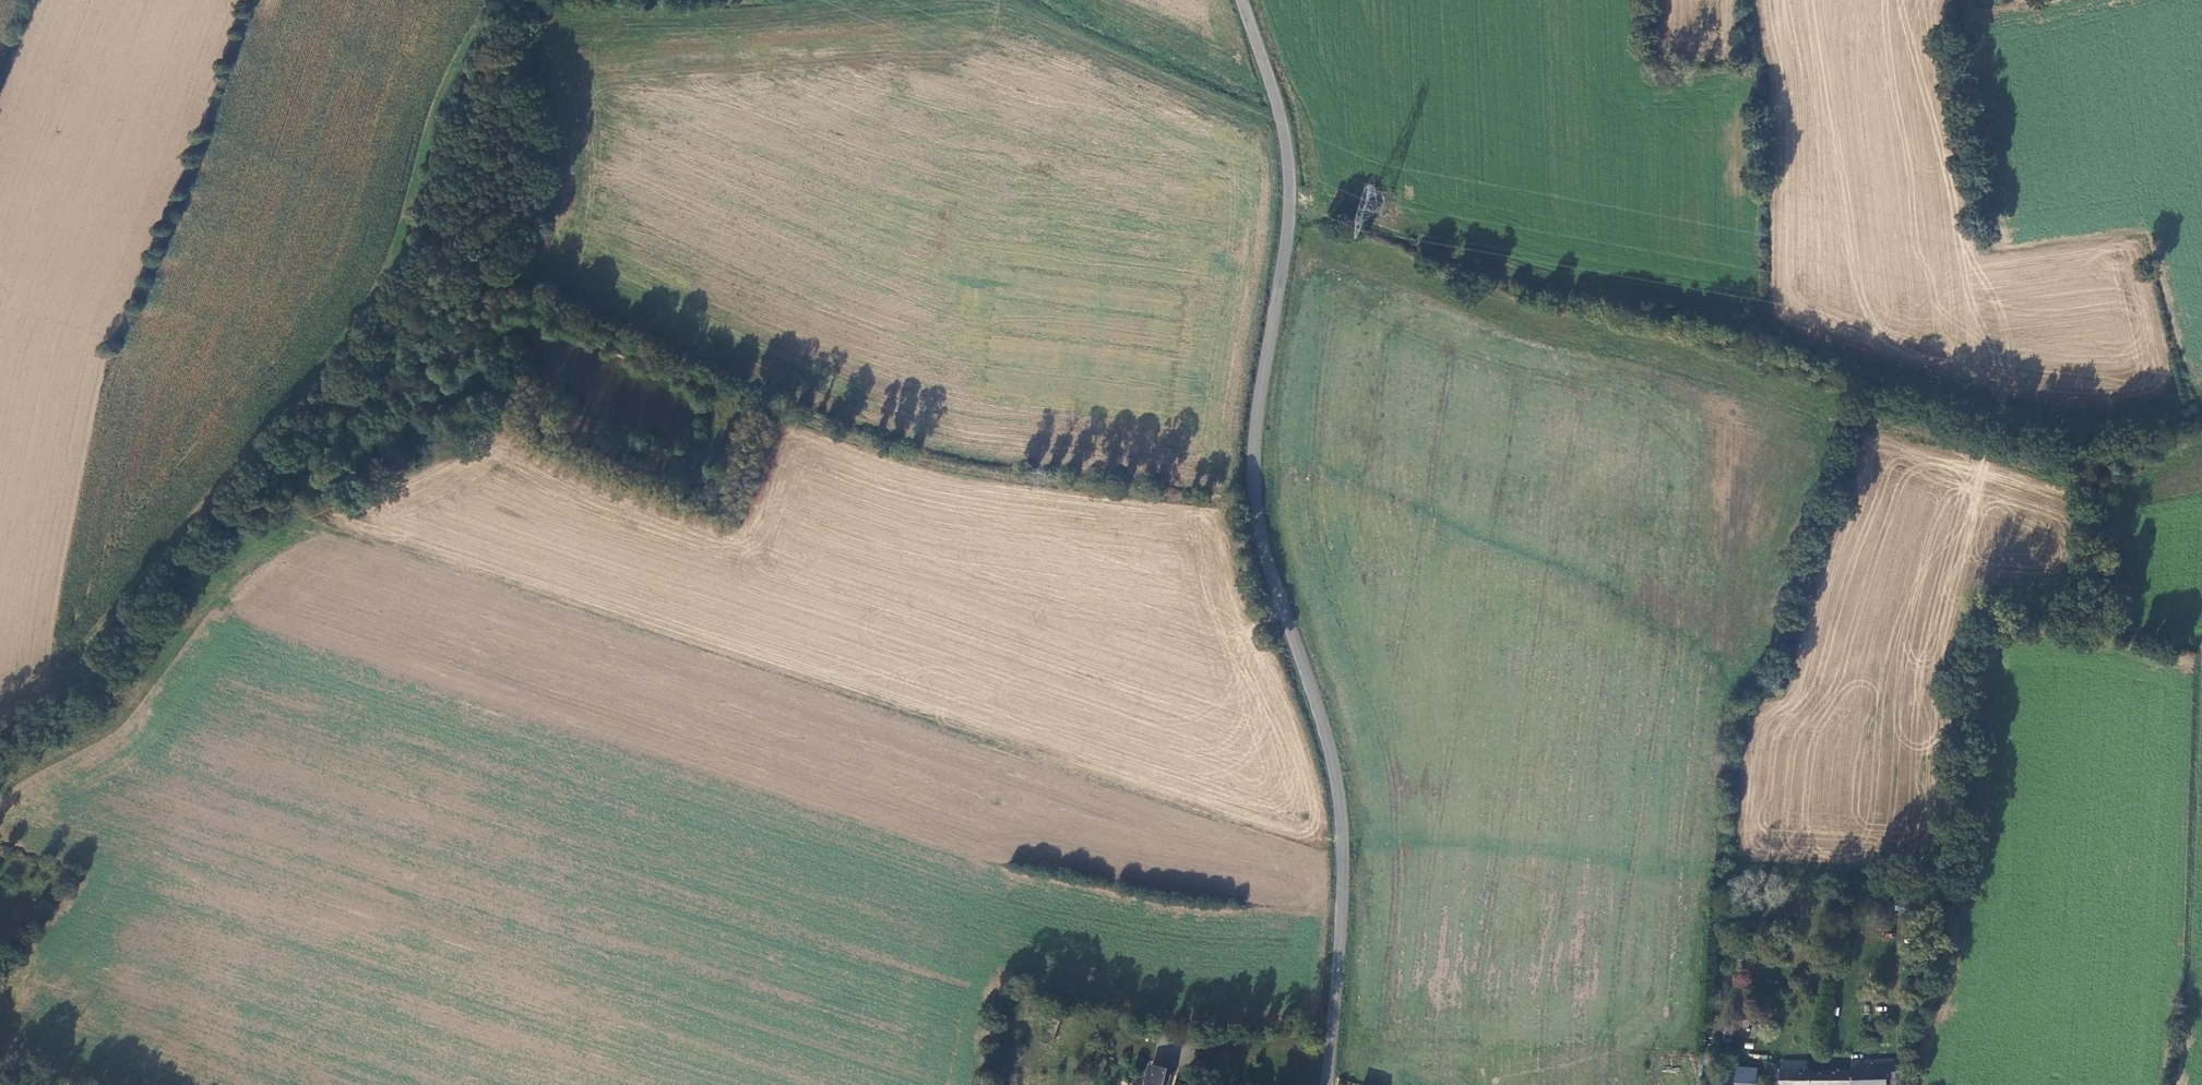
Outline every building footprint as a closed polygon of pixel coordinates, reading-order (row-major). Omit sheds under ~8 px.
[(1055,1016),(1046,1014),(1041,1032),(1049,1034),(1055,1016)] [(1770,1064),(1768,1081),(1777,1081),(1781,1083),(1851,1083),(1850,1065),(1805,1064),(1806,1053),(1779,1053),(1777,1064),(1770,1064)] [(1851,1083),(1884,1083),(1884,1084),(1899,1084),(1898,1073),(1897,1064),(1896,1063),(1894,1054),(1850,1054),(1850,1065),(1851,1083)] [(1146,1059),(1140,1084),(1160,1084),(1163,1073),(1168,1073),(1170,1064),(1146,1059)] [(1732,1079),(1754,1082),(1755,1072),(1733,1070),(1732,1079)]
